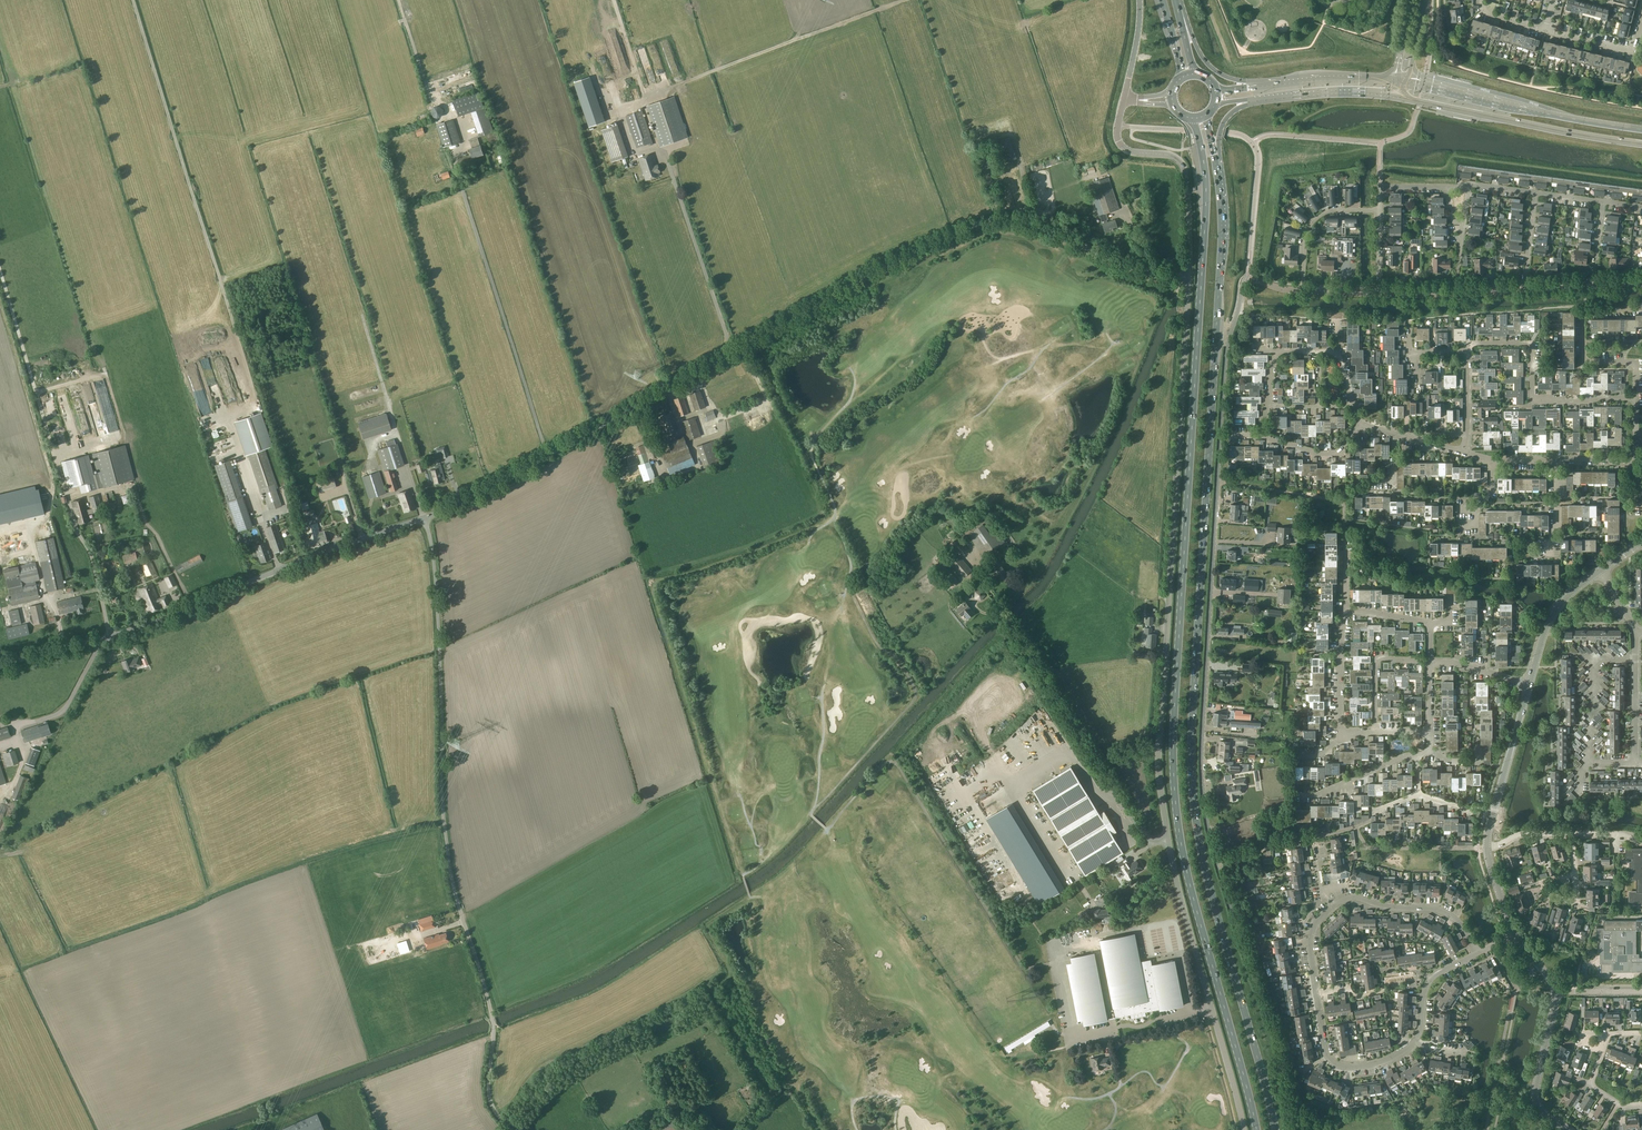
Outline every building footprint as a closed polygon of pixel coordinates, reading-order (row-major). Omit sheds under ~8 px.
[(1571,12),(1572,10),(1575,0),(1567,0),(1566,3),(1567,3),(1565,10),(1571,12)] [(1577,13),(1580,1),(1576,0),(1575,0),(1572,10),(1571,12),(1577,13)] [(1586,3),(1580,1),(1577,13),(1583,15),(1586,3)] [(1583,15),(1589,16),(1592,4),(1586,3),(1583,15)] [(1598,6),(1592,4),(1589,16),(1595,18),(1598,6)] [(1451,10),(1452,16),(1462,15),(1460,5),(1456,5),(1456,9),(1451,10)] [(1604,7),(1598,6),(1595,18),(1600,20),(1604,7)] [(1610,9),(1604,7),(1600,20),(1606,21),(1610,9)] [(1626,8),(1624,14),(1633,17),(1635,11),(1626,8)] [(1627,21),(1632,22),(1633,17),(1624,14),(1622,23),(1626,24),(1627,21)] [(1462,21),(1462,15),(1452,16),(1452,22),(1457,22),(1458,24),(1463,23),(1462,21)] [(1478,33),(1481,21),(1479,21),(1473,19),(1471,25),(1473,26),(1472,31),(1475,32),(1478,33)] [(1481,34),(1483,34),(1487,23),(1484,22),(1484,23),(1481,22),(1481,21),(1478,33),(1481,34)] [(1620,23),(1618,28),(1629,31),(1632,22),(1627,21),(1626,24),(1622,23),(1620,23)] [(1487,23),(1483,34),(1486,35),(1489,36),(1493,25),(1490,24),(1487,23)] [(1493,25),(1489,36),(1492,37),(1495,38),(1498,27),(1496,26),(1493,25)] [(1498,39),(1501,40),(1504,29),(1501,28),(1498,27),(1495,38),(1498,39)] [(1618,28),(1616,34),(1619,35),(1620,35),(1619,37),(1623,38),(1623,36),(1628,37),(1629,31),(1618,28)] [(1504,29),(1501,40),(1504,41),(1506,42),(1510,31),(1507,30),(1504,29)] [(1509,43),(1512,44),(1516,32),(1512,31),(1510,31),(1506,42),(1509,43)] [(1516,32),(1512,44),(1515,45),(1518,46),(1521,34),(1519,33),(1516,32)] [(1520,46),(1523,47),(1527,36),(1524,35),(1521,34),(1518,46),(1520,47),(1520,46)] [(1527,36),(1523,47),(1526,48),(1526,49),(1529,49),(1533,38),(1530,37),(1527,36)] [(1535,39),(1533,38),(1529,49),(1532,50),(1535,51),(1537,46),(1539,46),(1540,40),(1535,39)] [(1550,43),(1544,41),(1543,48),(1545,48),(1543,53),(1547,54),(1549,55),(1552,43),(1550,43)] [(1549,55),(1552,56),(1555,56),(1558,45),(1555,44),(1552,43),(1549,55)] [(1561,58),(1564,46),(1561,45),(1558,45),(1555,56),(1558,57),(1561,58)] [(1567,47),(1564,46),(1561,58),(1564,59),(1564,58),(1567,59),(1570,48),(1567,47)] [(1573,61),(1576,49),(1573,48),(1570,48),(1567,59),(1570,60),(1573,61)] [(1578,50),(1576,49),(1573,61),(1575,61),(1579,62),(1581,50),(1578,50)] [(1584,64),(1587,52),(1585,51),(1581,50),(1579,62),(1582,63),(1584,64)] [(1590,65),(1593,53),(1590,52),(1587,52),(1584,64),(1587,64),(1590,65)] [(1596,54),(1593,53),(1590,65),(1593,66),(1596,66),(1599,55),(1596,54)] [(1602,68),(1605,56),(1602,55),(1599,55),(1596,66),(1599,67),(1602,68)] [(1608,57),(1605,56),(1602,68),(1605,68),(1605,69),(1608,69),(1611,57),(1608,57)] [(1614,71),(1616,59),(1613,58),(1611,57),(1608,69),(1610,70),(1614,71)] [(1619,60),(1616,59),(1614,71),(1617,71),(1619,72),(1622,60),(1620,60),(1619,60)] [(1622,73),(1625,73),(1627,68),(1629,68),(1630,62),(1625,61),(1622,60),(1619,72),(1622,73)] [(453,100),(458,116),(484,108),(479,92),(453,100)] [(674,97),(647,105),(661,146),(687,137),(674,97)] [(472,113),(480,137),(494,132),(486,108),(472,113)] [(637,147),(648,143),(649,146),(653,144),(653,142),(642,111),(626,116),(637,147)] [(437,125),(443,147),(460,141),(454,120),(437,125)] [(612,162),(628,156),(618,124),(601,130),(612,162)] [(415,129),(417,136),(425,133),(423,127),(415,129)] [(469,140),(472,148),(470,149),(472,157),(483,154),(481,145),(480,146),(477,137),(469,140)] [(999,141),(1006,162),(1016,159),(1010,137),(999,141)] [(639,158),(646,180),(660,176),(659,173),(660,172),(657,165),(656,166),(652,154),(639,158)] [(990,154),(980,157),(984,169),(994,166),(990,154)] [(1472,171),(1477,172),(1477,168),(1458,165),(1458,169),(1458,170),(1463,170),(1462,172),(1461,177),(1471,178),(1472,171)] [(1496,170),(1477,168),(1477,172),(1482,173),(1481,180),(1491,181),(1492,176),(1491,176),(1491,174),(1496,175),(1496,170)] [(1509,176),(1515,177),(1515,173),(1496,170),(1496,175),(1500,175),(1500,177),(1499,177),(1499,182),(1508,183),(1509,176)] [(449,171),(441,174),(443,179),(450,177),(450,175),(449,171)] [(1534,175),(1515,173),(1515,177),(1520,178),(1519,185),(1529,186),(1529,181),(1529,179),(1533,180),(1534,175)] [(1553,178),(1534,175),(1533,180),(1538,180),(1538,182),(1537,182),(1536,187),(1546,188),(1547,181),(1552,182),(1553,178)] [(1098,194),(1094,195),(1095,199),(1099,198),(1100,202),(1095,204),(1099,215),(1100,215),(1103,224),(1102,224),(1105,232),(1110,231),(1110,230),(1112,229),(1113,230),(1113,229),(1117,228),(1115,220),(1105,223),(1104,221),(1108,219),(1106,213),(1119,209),(1112,188),(1109,177),(1094,182),(1098,194)] [(1558,183),(1557,190),(1566,191),(1567,186),(1566,186),(1566,184),(1570,184),(1571,185),(1572,180),(1553,178),(1552,182),(1558,183)] [(1591,183),(1572,180),(1571,185),(1573,185),(1576,185),(1576,187),(1575,187),(1574,192),(1584,193),(1585,186),(1590,187),(1591,183)] [(1609,185),(1591,183),(1590,187),(1595,188),(1594,195),(1604,196),(1605,191),(1604,191),(1604,189),(1609,190),(1609,185)] [(1315,190),(1312,185),(1308,188),(1313,195),(1303,201),(1307,207),(1309,206),(1313,213),(1321,208),(1317,203),(1321,201),(1315,190)] [(1335,198),(1339,197),(1338,185),(1333,185),(1334,189),(1323,191),(1324,198),(1327,197),(1328,205),(1336,204),(1335,198)] [(1358,197),(1358,185),(1354,185),(1354,189),(1343,188),(1343,196),(1346,196),(1346,204),(1354,204),(1354,197),(1358,197)] [(1628,188),(1609,185),(1609,190),(1613,190),(1613,192),(1612,192),(1612,197),(1621,198),(1622,191),(1628,192),(1628,188)] [(1628,188),(1628,192),(1633,193),(1632,200),(1641,201),(1641,200),(1641,196),(1641,194),(1641,190),(1628,188)] [(1391,204),(1396,204),(1401,204),(1401,197),(1404,197),(1404,193),(1396,193),(1396,197),(1391,197),(1391,204)] [(1438,194),(1430,194),(1430,198),(1432,198),(1432,204),(1439,204),(1443,204),(1443,197),(1438,197),(1438,194)] [(1486,205),(1487,195),(1479,194),(1479,198),(1472,197),(1472,199),(1472,201),(1473,202),(1473,204),(1478,205),(1478,204),(1483,205),(1486,205)] [(1522,210),(1523,204),(1521,203),(1522,200),(1511,198),(1510,202),(1513,203),(1512,209),(1518,210),(1522,210)] [(1304,224),(1309,218),(1303,214),(1306,210),(1296,203),(1293,206),(1296,209),(1290,217),(1295,222),(1297,219),(1304,224)] [(1540,213),(1545,214),(1545,213),(1553,214),(1554,204),(1546,203),(1546,207),(1539,206),(1539,210),(1540,211),(1540,213)] [(1401,214),(1401,208),(1404,208),(1404,204),(1401,204),(1396,204),(1396,207),(1389,207),(1389,212),(1390,212),(1390,214),(1396,214),(1401,214)] [(1428,204),(1428,208),(1431,208),(1431,215),(1432,215),(1432,214),(1440,214),(1440,215),(1444,215),(1444,208),(1439,208),(1439,204),(1432,204),(1428,204)] [(1472,207),(1471,214),(1476,215),(1477,215),(1484,216),(1486,205),(1483,205),(1478,204),(1478,205),(1477,208),(1472,207)] [(1579,211),(1578,218),(1579,218),(1587,219),(1591,220),(1592,213),(1586,212),(1587,208),(1579,207),(1579,211)] [(1512,213),(1511,219),(1518,220),(1522,221),(1523,214),(1518,213),(1518,210),(1512,209),(1511,209),(1510,213),(1512,213)] [(1607,222),(1612,222),(1618,223),(1619,217),(1621,217),(1621,213),(1614,212),(1613,216),(1608,215),(1607,222)] [(1539,223),(1544,224),(1551,225),(1553,214),(1545,213),(1545,214),(1545,217),(1539,216),(1539,223)] [(1390,225),(1396,225),(1396,224),(1403,225),(1403,214),(1401,214),(1396,214),(1396,218),(1390,218),(1390,225)] [(1435,218),(1434,225),(1441,225),(1445,225),(1445,223),(1447,223),(1447,218),(1440,218),(1440,215),(1440,214),(1432,214),(1432,215),(1432,218),(1435,218)] [(1470,224),(1475,225),(1481,226),(1481,219),(1484,220),(1484,216),(1477,215),(1476,215),(1476,218),(1471,218),(1470,224)] [(1338,234),(1342,234),(1342,220),(1339,220),(1339,217),(1327,217),(1327,227),(1338,227),(1338,234)] [(1342,220),(1342,234),(1346,234),(1346,227),(1357,227),(1357,217),(1346,217),(1346,220),(1342,220)] [(1586,229),(1590,230),(1591,228),(1592,228),(1593,223),(1586,222),(1587,219),(1579,218),(1577,228),(1579,228),(1586,229)] [(1509,230),(1510,230),(1510,229),(1518,231),(1522,231),(1523,224),(1518,224),(1518,220),(1511,219),(1510,219),(1509,230)] [(1299,239),(1301,231),(1295,229),(1296,225),(1284,222),(1283,227),(1286,228),(1284,238),(1291,240),(1292,237),(1299,239)] [(1612,222),(1612,226),(1607,225),(1606,232),(1611,233),(1611,232),(1619,234),(1620,223),(1618,223),(1612,222)] [(1395,237),(1395,235),(1401,235),(1401,228),(1403,229),(1403,225),(1396,224),(1396,225),(1396,228),(1390,228),(1390,235),(1391,235),(1391,237),(1395,237)] [(1550,235),(1551,225),(1544,224),(1543,227),(1538,226),(1537,233),(1542,234),(1550,235)] [(1442,235),(1446,235),(1446,229),(1441,228),(1441,225),(1434,225),(1431,225),(1431,229),(1433,229),(1433,235),(1434,235),(1435,235),(1442,235)] [(1475,225),(1475,228),(1470,228),(1469,235),(1479,236),(1480,230),(1482,230),(1483,226),(1481,226),(1475,225)] [(1586,240),(1590,240),(1591,234),(1586,233),(1586,229),(1579,228),(1577,239),(1578,239),(1586,240)] [(1517,241),(1522,242),(1522,235),(1517,234),(1518,231),(1510,229),(1510,230),(1509,240),(1510,240),(1517,241)] [(1610,243),(1615,243),(1616,237),(1618,237),(1619,234),(1611,232),(1611,233),(1610,236),(1605,235),(1604,242),(1610,243)] [(1536,244),(1541,244),(1549,245),(1549,240),(1553,240),(1553,235),(1550,235),(1542,234),(1542,237),(1537,237),(1536,244)] [(1436,242),(1437,247),(1447,247),(1447,240),(1442,240),(1442,235),(1435,235),(1434,235),(1434,242),(1436,242)] [(1356,237),(1345,237),(1335,237),(1335,253),(1339,253),(1339,261),(1344,261),(1344,256),(1356,257),(1356,237)] [(1578,239),(1578,243),(1580,243),(1579,249),(1590,251),(1591,244),(1586,243),(1586,240),(1578,239)] [(1510,240),(1508,250),(1521,252),(1522,245),(1517,245),(1517,241),(1510,240)] [(1610,243),(1609,246),(1604,246),(1603,253),(1614,254),(1615,247),(1617,248),(1617,244),(1615,243),(1610,243)] [(1548,249),(1549,245),(1541,244),(1541,248),(1535,247),(1534,254),(1545,255),(1548,255),(1549,249),(1548,249)] [(1403,246),(1393,246),(1393,254),(1389,254),(1389,265),(1390,265),(1390,266),(1391,267),(1392,268),(1393,268),(1394,268),(1395,267),(1396,266),(1396,265),(1397,265),(1397,254),(1402,254),(1403,246)] [(1298,265),(1298,256),(1294,255),(1295,248),(1287,247),(1287,255),(1286,255),(1285,264),(1298,265)] [(1403,264),(1404,265),(1404,272),(1406,272),(1407,273),(1409,273),(1410,272),(1413,272),(1413,268),(1417,268),(1417,255),(1417,248),(1411,248),(1410,255),(1410,261),(1404,261),(1404,262),(1403,262),(1403,264)] [(1586,265),(1587,256),(1583,256),(1584,251),(1575,250),(1574,254),(1576,255),(1575,263),(1586,265)] [(1512,254),(1501,252),(1500,256),(1506,257),(1505,266),(1514,267),(1514,266),(1518,267),(1519,258),(1512,257),(1512,254)] [(1334,270),(1334,261),(1326,260),(1327,256),(1318,256),(1318,264),(1322,265),(1322,269),(1323,269),(1324,271),(1326,271),(1327,269),(1334,270)] [(1485,258),(1475,259),(1476,272),(1480,272),(1480,273),(1486,272),(1486,269),(1486,268),(1494,267),(1494,263),(1494,259),(1485,260),(1485,258)] [(1544,264),(1545,273),(1558,272),(1558,265),(1562,265),(1561,259),(1558,258),(1555,258),(1555,263),(1544,264)] [(1621,267),(1629,266),(1629,258),(1622,259),(1622,258),(1612,258),(1612,262),(1611,263),(1611,269),(1621,268),(1621,267)] [(1450,268),(1450,261),(1442,261),(1442,259),(1434,259),(1434,263),(1433,263),(1433,266),(1434,266),(1433,272),(1435,272),(1436,273),(1439,273),(1440,272),(1442,272),(1442,268),(1450,268)] [(1507,325),(1507,327),(1507,334),(1521,334),(1521,332),(1520,325),(1521,325),(1521,317),(1518,317),(1518,313),(1514,313),(1514,325),(1507,325)] [(1500,329),(1493,329),(1493,334),(1492,334),(1492,336),(1507,336),(1507,334),(1507,327),(1507,325),(1507,319),(1507,314),(1500,314),(1500,319),(1500,329)] [(1528,325),(1521,325),(1520,325),(1521,332),(1534,332),(1534,329),(1539,329),(1539,319),(1534,319),(1534,314),(1528,314),(1528,325)] [(1486,327),(1479,327),(1479,334),(1492,334),(1493,334),(1493,329),(1493,317),(1486,317),(1486,327)] [(1465,328),(1460,328),(1460,339),(1466,339),(1466,335),(1469,335),(1469,334),(1472,334),(1472,326),(1470,326),(1470,324),(1465,324),(1465,328)] [(1417,327),(1414,327),(1414,335),(1417,335),(1417,339),(1423,339),(1423,328),(1417,328),(1417,327)] [(1429,328),(1423,328),(1423,339),(1429,339),(1429,335),(1432,335),(1432,327),(1429,327),(1429,328)] [(1436,327),(1432,327),(1432,335),(1436,335),(1436,343),(1441,343),(1441,332),(1436,332),(1436,327)] [(1447,332),(1441,332),(1441,343),(1448,343),(1448,335),(1451,335),(1451,327),(1448,327),(1447,332)] [(1454,327),(1451,327),(1451,335),(1454,335),(1454,339),(1460,339),(1460,328),(1454,328),(1454,327)] [(1519,362),(1519,348),(1502,348),(1502,355),(1512,355),(1512,362),(1519,362)] [(1497,354),(1497,352),(1497,350),(1483,351),(1483,352),(1483,354),(1481,354),(1475,354),(1475,358),(1481,358),(1481,368),(1487,368),(1487,361),(1498,361),(1498,354),(1497,354)] [(1264,369),(1264,362),(1268,362),(1268,355),(1253,354),(1251,355),(1244,355),(1244,361),(1257,361),(1257,368),(1257,369),(1264,369)] [(1293,359),(1293,366),(1304,366),(1304,363),(1311,363),(1310,355),(1304,355),(1304,359),(1293,359)] [(1513,369),(1513,376),(1517,376),(1521,376),(1521,377),(1523,377),(1523,362),(1519,362),(1512,362),(1501,362),(1501,367),(1506,367),(1506,369),(1513,369)] [(1255,375),(1255,382),(1262,383),(1262,382),(1262,375),(1266,375),(1266,369),(1264,369),(1257,369),(1257,368),(1241,368),(1241,375),(1255,375)] [(1478,382),(1481,382),(1485,382),(1485,375),(1495,375),(1495,368),(1487,368),(1481,368),(1478,368),(1478,382)] [(1426,382),(1432,382),(1432,371),(1426,371),(1426,376),(1423,376),(1423,384),(1426,384),(1426,382)] [(1438,371),(1432,371),(1432,382),(1438,382),(1438,387),(1441,387),(1441,379),(1438,379),(1438,371)] [(1559,383),(1552,383),(1552,390),(1566,390),(1566,387),(1566,373),(1566,371),(1559,371),(1559,373),(1559,383)] [(1538,390),(1552,390),(1552,383),(1552,373),(1545,373),(1545,383),(1538,383),(1538,390)] [(1601,383),(1594,383),(1594,390),(1608,390),(1608,383),(1608,373),(1605,373),(1601,373),(1601,383)] [(1621,376),(1621,373),(1615,373),(1615,383),(1608,383),(1608,390),(1621,390),(1621,376)] [(1444,379),(1441,379),(1441,387),(1444,387),(1444,386),(1450,386),(1450,375),(1444,375),(1444,379)] [(1456,375),(1450,375),(1450,386),(1456,386),(1456,387),(1459,387),(1459,379),(1456,379),(1456,375)] [(1521,390),(1521,377),(1521,376),(1517,376),(1513,376),(1504,376),(1504,379),(1504,383),(1514,383),(1514,390),(1521,390)] [(1566,394),(1580,394),(1580,387),(1580,377),(1573,377),(1573,387),(1566,387),(1566,390),(1566,394)] [(1594,394),(1594,390),(1594,383),(1594,377),(1587,377),(1587,387),(1580,387),(1580,394),(1594,394)] [(1253,389),(1253,396),(1260,396),(1260,389),(1263,389),(1263,382),(1262,382),(1262,383),(1255,382),(1239,382),(1239,389),(1253,389)] [(1498,382),(1485,382),(1481,382),(1480,396),(1482,396),(1482,399),(1487,399),(1487,389),(1498,389),(1498,382)] [(689,394),(695,410),(706,407),(700,390),(689,394)] [(1523,390),(1521,390),(1514,390),(1506,390),(1506,397),(1517,397),(1517,404),(1523,404),(1523,390)] [(679,416),(689,413),(683,396),(674,399),(679,416)] [(1251,403),(1251,410),(1257,410),(1257,403),(1261,403),(1261,396),(1260,396),(1253,396),(1237,396),(1237,399),(1237,403),(1251,403)] [(1404,406),(1398,406),(1398,417),(1404,417),(1404,409),(1407,409),(1407,401),(1404,401),(1404,406)] [(1410,401),(1407,401),(1407,409),(1410,409),(1410,414),(1416,414),(1416,402),(1410,402),(1410,401)] [(1422,402),(1416,402),(1416,414),(1422,414),(1422,409),(1426,409),(1426,401),(1422,401),(1422,402)] [(1429,401),(1426,401),(1426,409),(1429,409),(1429,417),(1435,417),(1435,406),(1429,406),(1429,401)] [(1485,417),(1485,410),(1495,410),(1495,403),(1478,403),(1478,417),(1480,417),(1485,417)] [(1435,406),(1435,417),(1441,417),(1441,413),(1444,413),(1444,404),(1435,404),(1435,406)] [(1447,404),(1444,404),(1444,413),(1447,413),(1447,421),(1453,421),(1453,410),(1447,410),(1447,404)] [(1392,417),(1398,417),(1398,406),(1392,406),(1392,405),(1389,405),(1389,413),(1389,416),(1392,416),(1392,417)] [(1594,406),(1594,409),(1594,413),(1601,413),(1601,423),(1608,423),(1608,413),(1607,413),(1607,406),(1594,406)] [(1621,406),(1607,406),(1607,413),(1608,413),(1615,413),(1615,423),(1621,423),(1621,406)] [(1460,410),(1453,410),(1453,421),(1460,421),(1460,417),(1463,417),(1463,408),(1460,408),(1460,410)] [(1532,409),(1532,411),(1532,415),(1539,415),(1539,426),(1546,426),(1546,418),(1546,416),(1546,409),(1532,409)] [(1553,426),(1553,428),(1557,428),(1557,426),(1560,426),(1560,423),(1560,409),(1546,409),(1546,416),(1546,418),(1553,418),(1553,426)] [(1579,409),(1579,411),(1580,411),(1580,416),(1587,416),(1587,426),(1594,426),(1594,413),(1594,409),(1579,409)] [(707,419),(716,416),(714,410),(705,413),(707,419)] [(1259,410),(1257,410),(1251,410),(1235,410),(1235,417),(1248,417),(1248,424),(1255,424),(1255,417),(1259,417),(1259,410)] [(1518,428),(1518,418),(1518,411),(1504,411),(1504,418),(1511,418),(1511,428),(1518,428)] [(1532,411),(1518,411),(1518,418),(1525,418),(1525,428),(1532,428),(1532,415),(1532,411)] [(1580,411),(1579,411),(1566,411),(1566,418),(1573,418),(1573,428),(1574,428),(1574,431),(1580,431),(1580,428),(1580,416),(1580,411)] [(247,455),(248,455),(261,494),(263,493),(269,510),(281,506),(276,489),(278,488),(265,449),(271,447),(260,413),(235,422),(247,455)] [(363,439),(391,430),(386,413),(358,423),(363,439)] [(660,417),(666,435),(677,431),(674,419),(674,417),(673,417),(671,413),(660,417)] [(682,421),(686,435),(684,436),(684,437),(686,441),(701,436),(695,417),(682,421)] [(1480,431),(1483,431),(1487,431),(1487,424),(1498,424),(1498,417),(1485,417),(1480,417),(1480,431)] [(1615,439),(1608,439),(1607,439),(1608,445),(1621,445),(1621,428),(1619,428),(1617,428),(1616,428),(1615,428),(1615,439)] [(641,434),(643,441),(655,437),(653,430),(641,434)] [(1546,452),(1546,449),(1546,443),(1546,430),(1532,430),(1532,433),(1539,433),(1539,445),(1532,445),(1532,452),(1546,452)] [(1608,447),(1608,445),(1607,439),(1608,439),(1608,430),(1600,430),(1600,440),(1594,440),(1594,447),(1608,447)] [(1500,431),(1487,431),(1483,431),(1483,445),(1484,445),(1484,449),(1491,449),(1491,445),(1489,445),(1489,438),(1500,438),(1500,437),(1501,437),(1501,433),(1500,433),(1500,431)] [(1504,449),(1518,449),(1518,445),(1518,432),(1511,432),(1511,443),(1504,443),(1504,449)] [(1552,443),(1546,443),(1546,449),(1560,449),(1560,432),(1558,432),(1555,432),(1553,432),(1553,443),(1552,443)] [(1580,452),(1580,450),(1580,443),(1580,435),(1580,432),(1573,432),(1573,437),(1573,445),(1566,445),(1566,452),(1580,452)] [(1587,443),(1580,443),(1580,450),(1594,450),(1594,447),(1594,440),(1594,432),(1591,432),(1588,432),(1587,432),(1587,443)] [(695,464),(686,441),(684,437),(684,436),(683,435),(668,442),(671,450),(663,454),(671,474),(695,464)] [(1525,445),(1518,445),(1518,449),(1518,452),(1532,452),(1532,445),(1532,435),(1525,435),(1525,445)] [(397,489),(391,469),(404,465),(397,443),(396,444),(394,439),(386,442),(387,446),(377,449),(390,491),(397,489)] [(720,462),(713,441),(697,446),(705,467),(720,462)] [(652,442),(644,444),(636,447),(636,449),(632,450),(628,451),(629,454),(631,453),(632,454),(637,452),(641,464),(638,465),(644,481),(655,478),(649,459),(651,462),(656,460),(655,457),(657,456),(652,442)] [(93,454),(97,468),(98,473),(92,475),(87,455),(61,462),(68,488),(79,485),(81,493),(124,482),(115,448),(93,454)] [(237,532),(252,527),(230,460),(215,465),(237,532)] [(440,465),(435,467),(436,471),(428,473),(431,484),(434,483),(434,484),(435,484),(436,485),(441,484),(441,483),(442,482),(442,481),(444,480),(440,465)] [(1615,471),(1608,471),(1608,483),(1608,486),(1615,486),(1615,481),(1619,481),(1619,472),(1615,472),(1615,471)] [(369,498),(386,493),(379,472),(362,477),(369,498)] [(317,484),(320,492),(336,488),(334,479),(317,484)] [(44,513),(39,489),(36,490),(35,486),(0,494),(0,524),(44,513)] [(404,512),(416,508),(410,490),(398,493),(404,512)] [(88,514),(102,510),(98,494),(88,497),(92,508),(87,510),(83,498),(71,501),(78,524),(90,521),(88,514)] [(1231,504),(1230,512),(1242,513),(1242,509),(1244,510),(1245,506),(1245,505),(1239,505),(1231,504)] [(1230,512),(1230,519),(1238,519),(1238,522),(1243,522),(1243,515),(1247,515),(1248,510),(1246,510),(1244,510),(1242,509),(1242,513),(1230,512)] [(323,531),(319,532),(317,523),(304,527),(307,539),(305,540),(307,548),(327,542),(323,531)] [(1268,523),(1268,530),(1276,531),(1276,530),(1278,530),(1278,542),(1290,543),(1291,535),(1293,535),(1293,528),(1291,528),(1278,527),(1278,528),(1276,527),(1276,523),(1268,523)] [(275,553),(284,550),(275,524),(266,527),(275,553)] [(998,546),(983,524),(968,534),(984,556),(998,546)] [(35,541),(40,562),(47,592),(65,588),(53,537),(35,541)] [(950,544),(959,554),(967,547),(958,537),(950,544)] [(265,542),(255,546),(259,558),(260,563),(271,559),(265,542)] [(1236,559),(1237,554),(1243,555),(1244,551),(1248,551),(1248,547),(1240,546),(1240,551),(1237,551),(1237,550),(1228,550),(1227,559),(1236,559)] [(963,578),(972,570),(954,550),(945,558),(963,578)] [(125,563),(137,560),(135,552),(122,555),(125,563)] [(175,567),(178,573),(202,560),(200,555),(175,567)] [(996,573),(996,572),(1001,579),(1007,574),(1003,568),(1004,567),(999,560),(993,564),(996,568),(994,570),(996,573)] [(952,587),(959,582),(941,561),(934,567),(952,587)] [(11,605),(40,599),(37,588),(35,581),(40,580),(37,567),(36,562),(4,569),(11,605)] [(146,576),(155,572),(151,562),(142,566),(146,576)] [(169,588),(176,584),(171,574),(164,578),(169,588)] [(1236,584),(1236,579),(1221,578),(1220,589),(1235,590),(1235,583),(1236,584)] [(1244,590),(1262,591),(1262,580),(1259,580),(1259,579),(1245,578),(1244,590)] [(164,608),(169,606),(165,596),(158,599),(152,583),(144,587),(142,582),(137,584),(148,613),(161,607),(160,603),(162,602),(164,608)] [(1279,588),(1278,602),(1290,602),(1291,589),(1279,588)] [(1438,594),(1438,598),(1438,609),(1444,609),(1444,604),(1446,604),(1446,596),(1443,594),(1438,594)] [(82,609),(83,608),(80,596),(57,602),(59,614),(77,610),(78,614),(83,613),(82,609)] [(971,614),(973,612),(970,609),(971,608),(965,601),(956,609),(962,616),(964,614),(968,618),(971,615),(971,614)] [(33,625),(45,622),(41,604),(29,606),(33,625)] [(1360,628),(1367,628),(1367,625),(1368,625),(1368,621),(1353,621),(1353,638),(1359,638),(1360,638),(1360,628)] [(8,639),(30,634),(27,623),(6,628),(8,639)] [(1381,625),(1368,625),(1367,625),(1367,628),(1367,642),(1374,642),(1374,632),(1381,632),(1381,627),(1381,625)] [(1218,626),(1218,634),(1227,634),(1230,635),(1233,635),(1233,634),(1234,627),(1218,626)] [(1146,647),(1155,647),(1156,634),(1152,634),(1152,628),(1145,627),(1144,635),(1147,635),(1146,647)] [(1395,627),(1381,627),(1381,632),(1381,644),(1388,644),(1388,634),(1395,634),(1395,630),(1395,627)] [(1614,630),(1614,639),(1621,639),(1621,642),(1625,642),(1625,633),(1621,633),(1621,630),(1616,630),(1616,629),(1614,629),(1614,630)] [(1409,630),(1395,630),(1395,634),(1395,647),(1402,647),(1402,637),(1409,637),(1409,634),(1409,630)] [(1295,632),(1289,632),(1289,641),(1295,641),(1297,641),(1298,633),(1295,632)] [(1409,637),(1409,651),(1416,651),(1416,640),(1423,640),(1423,638),(1423,634),(1409,634),(1409,637)] [(1351,656),(1353,656),(1358,656),(1358,649),(1368,649),(1368,647),(1368,644),(1368,642),(1359,642),(1353,642),(1351,642),(1351,656)] [(1609,644),(1607,646),(1610,649),(1611,648),(1617,654),(1619,651),(1613,645),(1612,647),(1609,644)] [(1353,656),(1353,670),(1360,670),(1360,663),(1370,663),(1370,656),(1358,656),(1353,656)] [(133,668),(141,665),(138,658),(131,660),(130,658),(122,661),(125,672),(134,669),(133,668)] [(103,661),(99,663),(103,673),(107,671),(103,661)] [(1624,674),(1624,673),(1624,669),(1626,669),(1626,667),(1624,667),(1624,666),(1622,666),(1622,664),(1617,664),(1617,666),(1616,666),(1616,674),(1624,674)] [(1395,669),(1395,671),(1395,676),(1402,676),(1402,686),(1409,686),(1409,679),(1408,679),(1409,673),(1409,669),(1395,669)] [(1353,670),(1350,670),(1350,684),(1352,684),(1357,684),(1357,677),(1371,677),(1371,670),(1369,670),(1367,670),(1360,670),(1353,670)] [(1395,689),(1395,676),(1395,671),(1381,671),(1381,678),(1388,678),(1388,689),(1395,689)] [(1227,683),(1227,682),(1236,682),(1237,673),(1225,672),(1224,673),(1215,672),(1214,682),(1219,682),(1219,684),(1226,685),(1226,683),(1227,683)] [(1423,673),(1409,673),(1408,679),(1409,679),(1416,679),(1416,693),(1423,693),(1423,673)] [(1359,698),(1359,691),(1369,691),(1369,689),(1369,684),(1368,684),(1357,684),(1352,684),(1352,698),(1359,698)] [(1382,693),(1382,707),(1389,707),(1389,700),(1399,700),(1399,693),(1382,693)] [(1415,703),(1415,710),(1422,710),(1422,697),(1405,696),(1405,703),(1415,703)] [(1350,712),(1352,712),(1352,711),(1357,711),(1357,704),(1367,704),(1367,702),(1370,702),(1370,698),(1359,698),(1352,698),(1350,698),(1350,712)] [(1389,707),(1382,707),(1382,721),(1389,721),(1389,714),(1399,714),(1399,712),(1402,712),(1402,707),(1399,707),(1389,707)] [(1226,714),(1214,713),(1213,719),(1222,719),(1222,718),(1228,719),(1230,719),(1231,719),(1234,719),(1242,719),(1242,711),(1235,710),(1235,712),(1234,712),(1234,710),(1230,710),(1230,714),(1226,714)] [(1422,724),(1422,710),(1415,710),(1405,710),(1405,717),(1415,717),(1415,724),(1417,724),(1421,724),(1422,724)] [(1593,718),(1596,721),(1601,715),(1600,714),(1603,712),(1601,710),(1593,718)] [(1369,711),(1357,711),(1352,711),(1352,712),(1352,726),(1359,726),(1359,718),(1369,718),(1369,711)] [(1260,728),(1260,722),(1231,720),(1230,726),(1260,728)] [(1588,725),(1583,720),(1579,724),(1584,728),(1588,725)] [(38,725),(21,731),(24,742),(51,734),(47,722),(46,721),(43,722),(43,723),(38,725)] [(7,727),(0,729),(0,740),(11,737),(7,727)] [(1379,743),(1376,743),(1376,754),(1376,757),(1384,757),(1384,754),(1386,754),(1386,743),(1384,743),(1384,736),(1379,736),(1379,743)] [(1220,741),(1219,746),(1219,755),(1223,755),(1224,750),(1230,751),(1230,742),(1220,741)] [(40,750),(32,747),(26,763),(34,766),(40,750)] [(18,763),(14,750),(3,753),(7,766),(18,763)] [(1223,755),(1219,755),(1218,760),(1229,761),(1229,757),(1230,758),(1231,754),(1229,754),(1230,751),(1224,750),(1223,755)] [(1422,768),(1422,779),(1430,780),(1430,779),(1430,768),(1426,768),(1426,762),(1423,762),(1423,768),(1422,768)] [(1105,864),(1117,856),(1118,858),(1120,857),(1119,855),(1123,852),(1112,834),(1117,832),(1104,811),(1099,813),(1071,766),(1032,790),(1085,876),(1105,864)] [(21,775),(12,797),(19,799),(22,790),(24,791),(29,779),(21,775)] [(1228,795),(1229,795),(1230,801),(1236,800),(1235,794),(1241,793),(1240,785),(1242,784),(1241,779),(1233,780),(1234,785),(1226,787),(1228,795)] [(986,819),(1030,891),(1033,896),(1038,905),(1065,889),(1012,803),(986,819)] [(1296,821),(1304,821),(1304,810),(1300,810),(1300,803),(1296,803),(1296,810),(1296,821)] [(1279,817),(1271,819),(1273,826),(1276,825),(1277,828),(1282,826),(1281,821),(1280,821),(1279,817)] [(1341,837),(1331,838),(1332,843),(1330,843),(1330,846),(1342,844),(1341,837)] [(1292,855),(1294,855),(1304,854),(1303,849),(1305,849),(1305,850),(1308,849),(1307,845),(1301,846),(1300,843),(1290,845),(1292,855)] [(1544,863),(1547,862),(1542,845),(1532,848),(1536,861),(1543,859),(1544,863)] [(1552,847),(1552,849),(1554,858),(1560,856),(1561,860),(1568,858),(1566,851),(1562,852),(1560,845),(1552,847)] [(1505,854),(1508,865),(1517,862),(1516,858),(1522,856),(1519,847),(1506,851),(1507,853),(1505,854)] [(1626,848),(1626,858),(1632,858),(1632,861),(1629,861),(1629,868),(1632,868),(1632,880),(1636,880),(1636,892),(1630,892),(1630,904),(1641,904),(1641,848),(1626,848)] [(1341,857),(1340,851),(1333,852),(1330,852),(1331,856),(1330,857),(1330,859),(1331,859),(1341,857)] [(1291,862),(1295,861),(1300,861),(1301,861),(1309,860),(1309,856),(1306,857),(1304,858),(1304,854),(1294,855),(1292,855),(1290,855),(1291,862)] [(1126,858),(1124,859),(1122,856),(1120,857),(1118,858),(1115,860),(1114,859),(1105,864),(1109,870),(1118,865),(1121,868),(1124,866),(1125,868),(1130,876),(1136,872),(1136,873),(1140,870),(1139,869),(1141,868),(1136,861),(1130,865),(1128,863),(1129,862),(1126,858)] [(1331,866),(1342,864),(1344,864),(1343,857),(1341,858),(1341,857),(1331,859),(1332,863),(1330,863),(1331,866)] [(1291,862),(1292,869),(1310,866),(1309,863),(1303,864),(1303,865),(1301,865),(1301,861),(1300,861),(1295,861),(1291,862)] [(1340,871),(1341,878),(1344,878),(1344,874),(1347,874),(1346,870),(1343,871),(1342,864),(1331,866),(1331,868),(1333,868),(1333,872),(1337,872),(1340,871)] [(1584,865),(1584,873),(1597,873),(1597,868),(1599,868),(1600,868),(1600,865),(1591,865),(1584,865)] [(1310,870),(1310,866),(1292,869),(1293,875),(1302,874),(1302,870),(1303,870),(1304,870),(1310,870)] [(1360,871),(1353,869),(1351,878),(1355,879),(1355,881),(1354,882),(1353,884),(1356,885),(1360,871)] [(1360,881),(1364,882),(1367,873),(1360,871),(1356,885),(1359,886),(1360,883),(1359,882),(1360,881)] [(1367,873),(1364,882),(1368,883),(1368,885),(1367,885),(1366,888),(1369,888),(1373,874),(1367,873)] [(1532,873),(1520,876),(1523,886),(1535,882),(1532,873)] [(1597,877),(1597,873),(1584,873),(1584,880),(1591,880),(1591,881),(1595,881),(1595,885),(1601,885),(1601,884),(1610,884),(1610,880),(1599,880),(1599,877),(1597,877)] [(1303,878),(1302,874),(1293,875),(1293,880),(1289,881),(1289,883),(1294,882),(1312,879),(1311,876),(1306,877),(1305,878),(1303,878)] [(1380,876),(1373,874),(1369,888),(1372,889),(1373,887),(1373,886),(1373,884),(1377,886),(1380,876)] [(1291,889),(1295,888),(1300,888),(1305,887),(1304,883),(1305,883),(1306,884),(1312,883),(1312,879),(1294,882),(1289,883),(1290,884),(1292,887),(1292,889),(1291,889)] [(1449,902),(1455,889),(1456,887),(1450,884),(1450,885),(1447,884),(1445,892),(1446,893),(1445,895),(1449,897),(1448,898),(1447,899),(1446,901),(1449,902)] [(1518,886),(1508,889),(1509,894),(1520,891),(1518,886)] [(1295,888),(1291,889),(1287,890),(1288,896),(1292,896),(1306,894),(1306,890),(1303,891),(1303,892),(1301,892),(1300,888),(1295,888)] [(1586,897),(1588,897),(1599,897),(1599,888),(1593,888),(1593,889),(1587,889),(1587,893),(1586,893),(1586,897)] [(1462,892),(1455,889),(1449,902),(1452,904),(1453,901),(1453,900),(1454,899),(1457,901),(1462,892)] [(1468,895),(1462,892),(1457,901),(1461,903),(1460,904),(1459,904),(1458,907),(1462,908),(1468,895)] [(1530,907),(1525,893),(1515,897),(1519,910),(1530,907)] [(1307,897),(1306,894),(1292,896),(1293,903),(1302,901),(1301,897),(1303,897),(1304,898),(1307,897)] [(1588,905),(1589,905),(1594,905),(1594,906),(1599,906),(1599,897),(1588,897),(1588,905)] [(1285,916),(1284,916),(1299,913),(1299,910),(1296,911),(1296,912),(1294,912),(1293,907),(1283,909),(1281,909),(1282,916),(1285,916)] [(1549,922),(1552,922),(1555,923),(1556,921),(1563,923),(1567,910),(1558,907),(1557,910),(1553,909),(1549,922)] [(1111,908),(1110,908),(1101,909),(1100,908),(1091,910),(1093,919),(1113,915),(1114,915),(1113,908),(1111,908)] [(1543,922),(1544,920),(1547,921),(1548,915),(1546,914),(1535,910),(1532,920),(1536,921),(1535,924),(1541,926),(1539,932),(1543,933),(1546,923),(1543,922)] [(1284,916),(1285,916),(1285,922),(1291,921),(1291,922),(1295,921),(1295,917),(1296,917),(1297,917),(1300,917),(1299,913),(1284,916)] [(1337,917),(1343,924),(1348,920),(1341,913),(1337,917)] [(432,915),(409,922),(411,931),(420,929),(421,931),(425,930),(432,927),(436,926),(434,919),(433,919),(432,915)] [(1338,928),(1343,924),(1337,917),(1332,921),(1338,928)] [(1583,920),(1573,917),(1569,930),(1579,933),(1583,920)] [(1421,920),(1417,928),(1422,931),(1428,920),(1426,919),(1424,921),(1421,920)] [(1432,926),(1432,925),(1429,924),(1431,921),(1428,920),(1422,931),(1428,934),(1429,932),(1432,926)] [(1636,954),(1636,931),(1641,931),(1641,921),(1637,920),(1637,922),(1604,921),(1604,928),(1597,927),(1597,938),(1600,938),(1600,964),(1601,964),(1601,973),(1609,974),(1609,972),(1641,972),(1641,958),(1639,958),(1639,955),(1636,955),(1636,954)] [(1281,922),(1282,929),(1297,927),(1296,924),(1294,924),(1294,925),(1292,926),(1291,922),(1291,921),(1285,922),(1281,922)] [(1334,932),(1338,928),(1332,921),(1328,925),(1334,932)] [(1429,932),(1434,935),(1440,924),(1438,923),(1436,925),(1433,923),(1432,925),(1432,926),(1429,932)] [(1434,935),(1440,938),(1445,930),(1441,928),(1443,925),(1440,924),(1434,935)] [(1329,937),(1334,932),(1328,925),(1327,926),(1323,930),(1329,937)] [(1297,930),(1297,927),(1282,929),(1278,930),(1279,937),(1293,935),(1292,930),(1294,930),(1295,931),(1297,930)] [(1566,928),(1562,927),(1558,939),(1563,940),(1565,932),(1566,928)] [(427,949),(440,945),(442,944),(442,943),(448,941),(445,933),(440,934),(439,935),(439,934),(424,938),(427,949)] [(1160,1010),(1183,1005),(1174,960),(1152,965),(1150,959),(1139,961),(1134,933),(1100,940),(1115,1017),(1160,1009),(1160,1010)] [(1450,933),(1442,938),(1445,943),(1456,937),(1455,935),(1452,936),(1450,933)] [(1274,940),(1275,947),(1293,944),(1292,941),(1292,937),(1274,940)] [(1445,943),(1448,949),(1456,944),(1455,941),(1457,940),(1456,937),(1445,943)] [(412,945),(414,952),(421,950),(418,943),(412,945)] [(1333,943),(1326,944),(1324,945),(1325,949),(1322,949),(1322,952),(1334,950),(1333,943)] [(1456,944),(1448,949),(1451,954),(1459,950),(1457,947),(1460,945),(1459,943),(1456,944)] [(1293,947),(1293,944),(1275,947),(1276,953),(1279,953),(1286,952),(1285,948),(1287,948),(1288,948),(1293,947)] [(1435,953),(1434,953),(1434,951),(1434,947),(1431,948),(1431,951),(1428,952),(1428,954),(1430,966),(1433,966),(1432,963),(1436,962),(1435,953)] [(1377,961),(1375,949),(1369,950),(1370,959),(1374,959),(1374,961),(1377,961)] [(1424,949),(1422,949),(1422,950),(1422,953),(1422,955),(1423,962),(1423,964),(1427,964),(1428,967),(1430,966),(1428,954),(1428,952),(1428,951),(1425,952),(1424,949)] [(1289,951),(1286,952),(1279,953),(1280,960),(1294,957),(1294,954),(1292,955),(1291,955),(1289,956),(1289,951)] [(1084,1025),(1107,1020),(1094,953),(1071,957),(1084,1025)] [(1406,968),(1404,955),(1398,956),(1399,966),(1403,965),(1403,968),(1406,968)] [(1295,961),(1294,957),(1280,960),(1281,966),(1291,965),(1290,961),(1291,960),(1292,961),(1295,961)] [(1497,965),(1493,967),(1493,966),(1489,968),(1488,966),(1488,964),(1487,962),(1484,964),(1491,978),(1497,975),(1499,980),(1504,977),(1497,965)] [(1483,968),(1484,969),(1480,971),(1481,972),(1481,973),(1484,980),(1485,981),(1491,978),(1484,964),(1481,965),(1482,967),(1483,968)] [(1291,969),(1291,965),(1281,966),(1282,973),(1296,971),(1296,967),(1293,968),(1293,969),(1291,969)] [(1474,967),(1471,968),(1478,983),(1484,980),(1481,973),(1481,972),(1480,971),(1476,973),(1475,970),(1475,969),(1474,967)] [(1374,971),(1373,968),(1361,970),(1362,976),(1362,977),(1364,976),(1371,975),(1371,972),(1374,971)] [(1468,977),(1473,986),(1478,983),(1471,968),(1468,970),(1469,972),(1471,973),(1472,975),(1468,977)] [(1282,975),(1283,982),(1301,979),(1301,976),(1295,977),(1294,978),(1292,978),(1292,973),(1282,975)] [(1466,989),(1473,986),(1468,977),(1465,979),(1463,977),(1463,975),(1462,973),(1459,975),(1466,989)] [(1301,979),(1283,982),(1284,989),(1287,988),(1294,987),(1293,983),(1295,983),(1296,983),(1302,983),(1301,979)] [(1378,983),(1378,980),(1365,982),(1366,988),(1375,987),(1375,983),(1378,983)] [(1446,982),(1444,984),(1458,993),(1462,988),(1454,982),(1451,986),(1448,984),(1448,983),(1446,982)] [(1458,993),(1444,984),(1442,987),(1444,988),(1446,988),(1448,990),(1446,994),(1454,999),(1458,993)] [(1288,995),(1306,992),(1305,989),(1300,990),(1299,991),(1297,991),(1297,986),(1294,987),(1287,988),(1288,995)] [(1306,992),(1288,995),(1289,1001),(1299,1000),(1298,996),(1300,996),(1301,996),(1306,995),(1306,992)] [(1450,1004),(1454,999),(1446,994),(1444,997),(1441,995),(1440,994),(1438,992),(1437,995),(1450,1004)] [(1438,1005),(1446,1010),(1450,1004),(1437,995),(1435,998),(1437,999),(1438,999),(1441,1001),(1438,1005)] [(1339,1014),(1345,1013),(1352,1012),(1350,1002),(1346,1003),(1346,999),(1343,999),(1341,1000),(1341,1004),(1338,1004),(1339,1014)] [(1289,1001),(1290,1008),(1308,1005),(1307,1002),(1302,1003),(1301,1004),(1299,1004),(1299,1000),(1289,1001)] [(1381,1000),(1379,1001),(1381,1013),(1387,1012),(1385,1002),(1382,1003),(1381,1000)] [(1633,1000),(1627,1000),(1627,1019),(1632,1019),(1632,1021),(1641,1021),(1641,1008),(1633,1008),(1633,1000)] [(1334,1001),(1331,1001),(1329,1002),(1329,1006),(1326,1006),(1327,1015),(1333,1014),(1339,1014),(1338,1004),(1335,1005),(1334,1001)] [(1373,1005),(1373,1007),(1374,1007),(1375,1014),(1381,1013),(1379,1001),(1376,1001),(1376,1004),(1373,1005)] [(1308,1008),(1308,1005),(1290,1008),(1288,1008),(1288,1010),(1290,1010),(1291,1015),(1301,1013),(1300,1009),(1302,1009),(1303,1009),(1308,1008)] [(1376,1016),(1375,1014),(1374,1007),(1373,1007),(1370,1007),(1370,1005),(1367,1005),(1367,1008),(1368,1008),(1369,1017),(1375,1016),(1376,1016)] [(1357,1020),(1363,1018),(1361,1006),(1358,1007),(1359,1010),(1355,1010),(1357,1020)] [(1364,1006),(1361,1006),(1363,1018),(1369,1017),(1368,1008),(1367,1008),(1364,1009),(1364,1006)] [(1620,1024),(1620,1022),(1621,1022),(1621,1018),(1620,1018),(1620,1012),(1613,1012),(1613,1024),(1620,1024)] [(1436,1016),(1433,1016),(1433,1019),(1449,1020),(1451,1021),(1452,1013),(1440,1013),(1440,1017),(1437,1017),(1436,1016)] [(1574,1029),(1576,1024),(1576,1023),(1578,1015),(1570,1013),(1566,1027),(1574,1029)] [(1296,1023),(1306,1022),(1305,1018),(1307,1017),(1308,1018),(1310,1018),(1310,1014),(1295,1016),(1296,1023)] [(1411,1026),(1411,1024),(1411,1023),(1399,1022),(1398,1029),(1399,1029),(1399,1032),(1404,1032),(1404,1030),(1408,1030),(1408,1026),(1411,1026)] [(1298,1036),(1308,1034),(1307,1030),(1309,1030),(1310,1031),(1312,1031),(1312,1027),(1297,1029),(1298,1036)] [(1448,1041),(1448,1034),(1447,1033),(1432,1032),(1432,1036),(1434,1036),(1435,1035),(1439,1035),(1438,1040),(1448,1041)] [(1308,1034),(1298,1036),(1295,1037),(1296,1044),(1302,1043),(1302,1042),(1314,1041),(1313,1037),(1311,1038),(1310,1038),(1309,1039),(1308,1034)] [(1348,1036),(1346,1036),(1339,1037),(1339,1038),(1339,1041),(1336,1041),(1337,1044),(1349,1042),(1348,1036)] [(1383,1051),(1386,1050),(1383,1038),(1377,1039),(1379,1049),(1382,1048),(1383,1051)] [(1302,1042),(1302,1043),(1303,1049),(1313,1047),(1312,1043),(1313,1043),(1314,1044),(1317,1044),(1316,1040),(1314,1041),(1302,1042)] [(1371,1053),(1374,1053),(1371,1040),(1365,1042),(1367,1051),(1371,1050),(1371,1053)] [(1466,1047),(1468,1050),(1471,1047),(1474,1044),(1471,1042),(1469,1044),(1465,1041),(1462,1043),(1466,1047)] [(1608,1057),(1615,1059),(1620,1046),(1616,1044),(1616,1047),(1616,1048),(1616,1049),(1611,1048),(1611,1049),(1607,1048),(1604,1056),(1608,1057)] [(1570,1049),(1562,1046),(1558,1056),(1566,1059),(1570,1049)] [(1615,1059),(1621,1062),(1624,1052),(1620,1051),(1621,1049),(1622,1049),(1623,1047),(1620,1046),(1615,1059)] [(1621,1062),(1627,1064),(1633,1047),(1630,1046),(1628,1051),(1629,1052),(1628,1054),(1624,1052),(1621,1062)] [(1318,1050),(1315,1050),(1315,1051),(1313,1052),(1313,1047),(1303,1049),(1301,1049),(1302,1055),(1318,1053),(1318,1050)] [(1636,1048),(1633,1047),(1627,1064),(1626,1067),(1633,1069),(1634,1066),(1637,1057),(1634,1056),(1636,1048)] [(1582,1053),(1578,1052),(1573,1066),(1581,1069),(1580,1073),(1584,1075),(1587,1066),(1583,1065),(1587,1054),(1582,1053)] [(1305,1062),(1315,1061),(1314,1056),(1315,1056),(1316,1057),(1319,1057),(1318,1053),(1302,1055),(1302,1056),(1302,1057),(1304,1057),(1305,1062)] [(1435,1060),(1430,1060),(1429,1069),(1436,1070),(1438,1056),(1435,1055),(1434,1057),(1435,1058),(1435,1060)] [(1103,1066),(1110,1064),(1108,1057),(1101,1059),(1101,1056),(1091,1058),(1094,1070),(1103,1068),(1103,1066)] [(1442,1071),(1449,1072),(1451,1060),(1451,1058),(1448,1057),(1448,1060),(1448,1061),(1448,1062),(1444,1062),(1442,1071)] [(1416,1058),(1414,1060),(1421,1072),(1422,1072),(1427,1069),(1425,1066),(1426,1065),(1426,1064),(1426,1062),(1425,1060),(1422,1061),(1418,1063),(1417,1061),(1418,1060),(1416,1058)] [(1414,1065),(1410,1067),(1415,1076),(1421,1072),(1414,1060),(1411,1061),(1412,1063),(1413,1064),(1414,1065)] [(1449,1072),(1448,1075),(1455,1076),(1457,1066),(1453,1065),(1453,1064),(1454,1063),(1454,1061),(1451,1060),(1449,1072)] [(1462,1077),(1464,1062),(1461,1062),(1461,1064),(1461,1065),(1461,1067),(1457,1066),(1455,1076),(1455,1079),(1461,1080),(1462,1077)] [(1462,1077),(1472,1078),(1474,1069),(1470,1069),(1470,1068),(1466,1067),(1466,1066),(1467,1065),(1467,1063),(1464,1062),(1462,1077)] [(1416,1078),(1415,1076),(1410,1067),(1406,1069),(1406,1068),(1406,1067),(1405,1064),(1402,1066),(1409,1079),(1410,1081),(1416,1078)] [(1308,1083),(1314,1085),(1322,1067),(1319,1066),(1315,1075),(1312,1074),(1308,1083)] [(1402,1072),(1398,1074),(1402,1080),(1403,1082),(1409,1079),(1402,1066),(1399,1068),(1400,1070),(1401,1070),(1402,1072)] [(1325,1069),(1322,1067),(1314,1085),(1321,1088),(1322,1085),(1321,1085),(1324,1079),(1321,1078),(1325,1069)] [(1392,1069),(1389,1070),(1396,1083),(1402,1080),(1398,1074),(1397,1071),(1393,1073),(1392,1072),(1393,1071),(1392,1069)] [(1396,1083),(1389,1070),(1386,1072),(1387,1074),(1388,1074),(1389,1076),(1385,1078),(1391,1089),(1398,1085),(1396,1083)] [(1566,1075),(1557,1071),(1554,1077),(1555,1077),(1553,1083),(1562,1086),(1563,1082),(1568,1084),(1571,1078),(1565,1076),(1566,1075)] [(1325,1076),(1324,1079),(1321,1085),(1322,1085),(1322,1086),(1320,1089),(1326,1091),(1327,1088),(1332,1078),(1330,1077),(1329,1078),(1325,1076)] [(1332,1078),(1327,1088),(1334,1091),(1337,1082),(1334,1080),(1334,1079),(1332,1078)] [(1374,1081),(1367,1082),(1369,1093),(1376,1093),(1374,1081)] [(1377,1081),(1374,1081),(1376,1093),(1383,1092),(1386,1096),(1390,1094),(1385,1085),(1382,1086),(1382,1082),(1377,1082),(1377,1081)] [(1341,1083),(1337,1082),(1334,1091),(1340,1093),(1344,1083),(1342,1082),(1341,1083)] [(1362,1094),(1369,1093),(1367,1082),(1361,1083),(1362,1094)] [(1346,1084),(1344,1083),(1340,1093),(1342,1094),(1341,1098),(1348,1101),(1351,1094),(1348,1093),(1350,1087),(1346,1085),(1346,1084)] [(1573,1104),(1575,1106),(1578,1101),(1580,1099),(1577,1097),(1578,1096),(1572,1091),(1570,1093),(1567,1091),(1563,1098),(1566,1100),(1565,1102),(1571,1106),(1573,1104)] [(1578,1101),(1575,1106),(1574,1107),(1582,1112),(1584,1108),(1587,1110),(1594,1099),(1588,1095),(1584,1100),(1581,1103),(1578,1101)] [(1601,1118),(1608,1108),(1600,1103),(1595,1111),(1592,1109),(1588,1115),(1591,1118),(1594,1114),(1601,1118)] [(317,1113),(281,1129),(324,1129),(317,1113)] [(1633,1128),(1632,1115),(1628,1116),(1628,1117),(1625,1117),(1626,1125),(1622,1126),(1623,1129),(1627,1129),(1633,1128)] [(1632,1115),(1633,1128),(1637,1128),(1638,1129),(1641,1129),(1641,1118),(1639,1118),(1639,1116),(1636,1116),(1636,1115),(1632,1115)] [(675,1126),(670,1128),(666,1122),(653,1129),(654,1129),(677,1129),(675,1126)]
